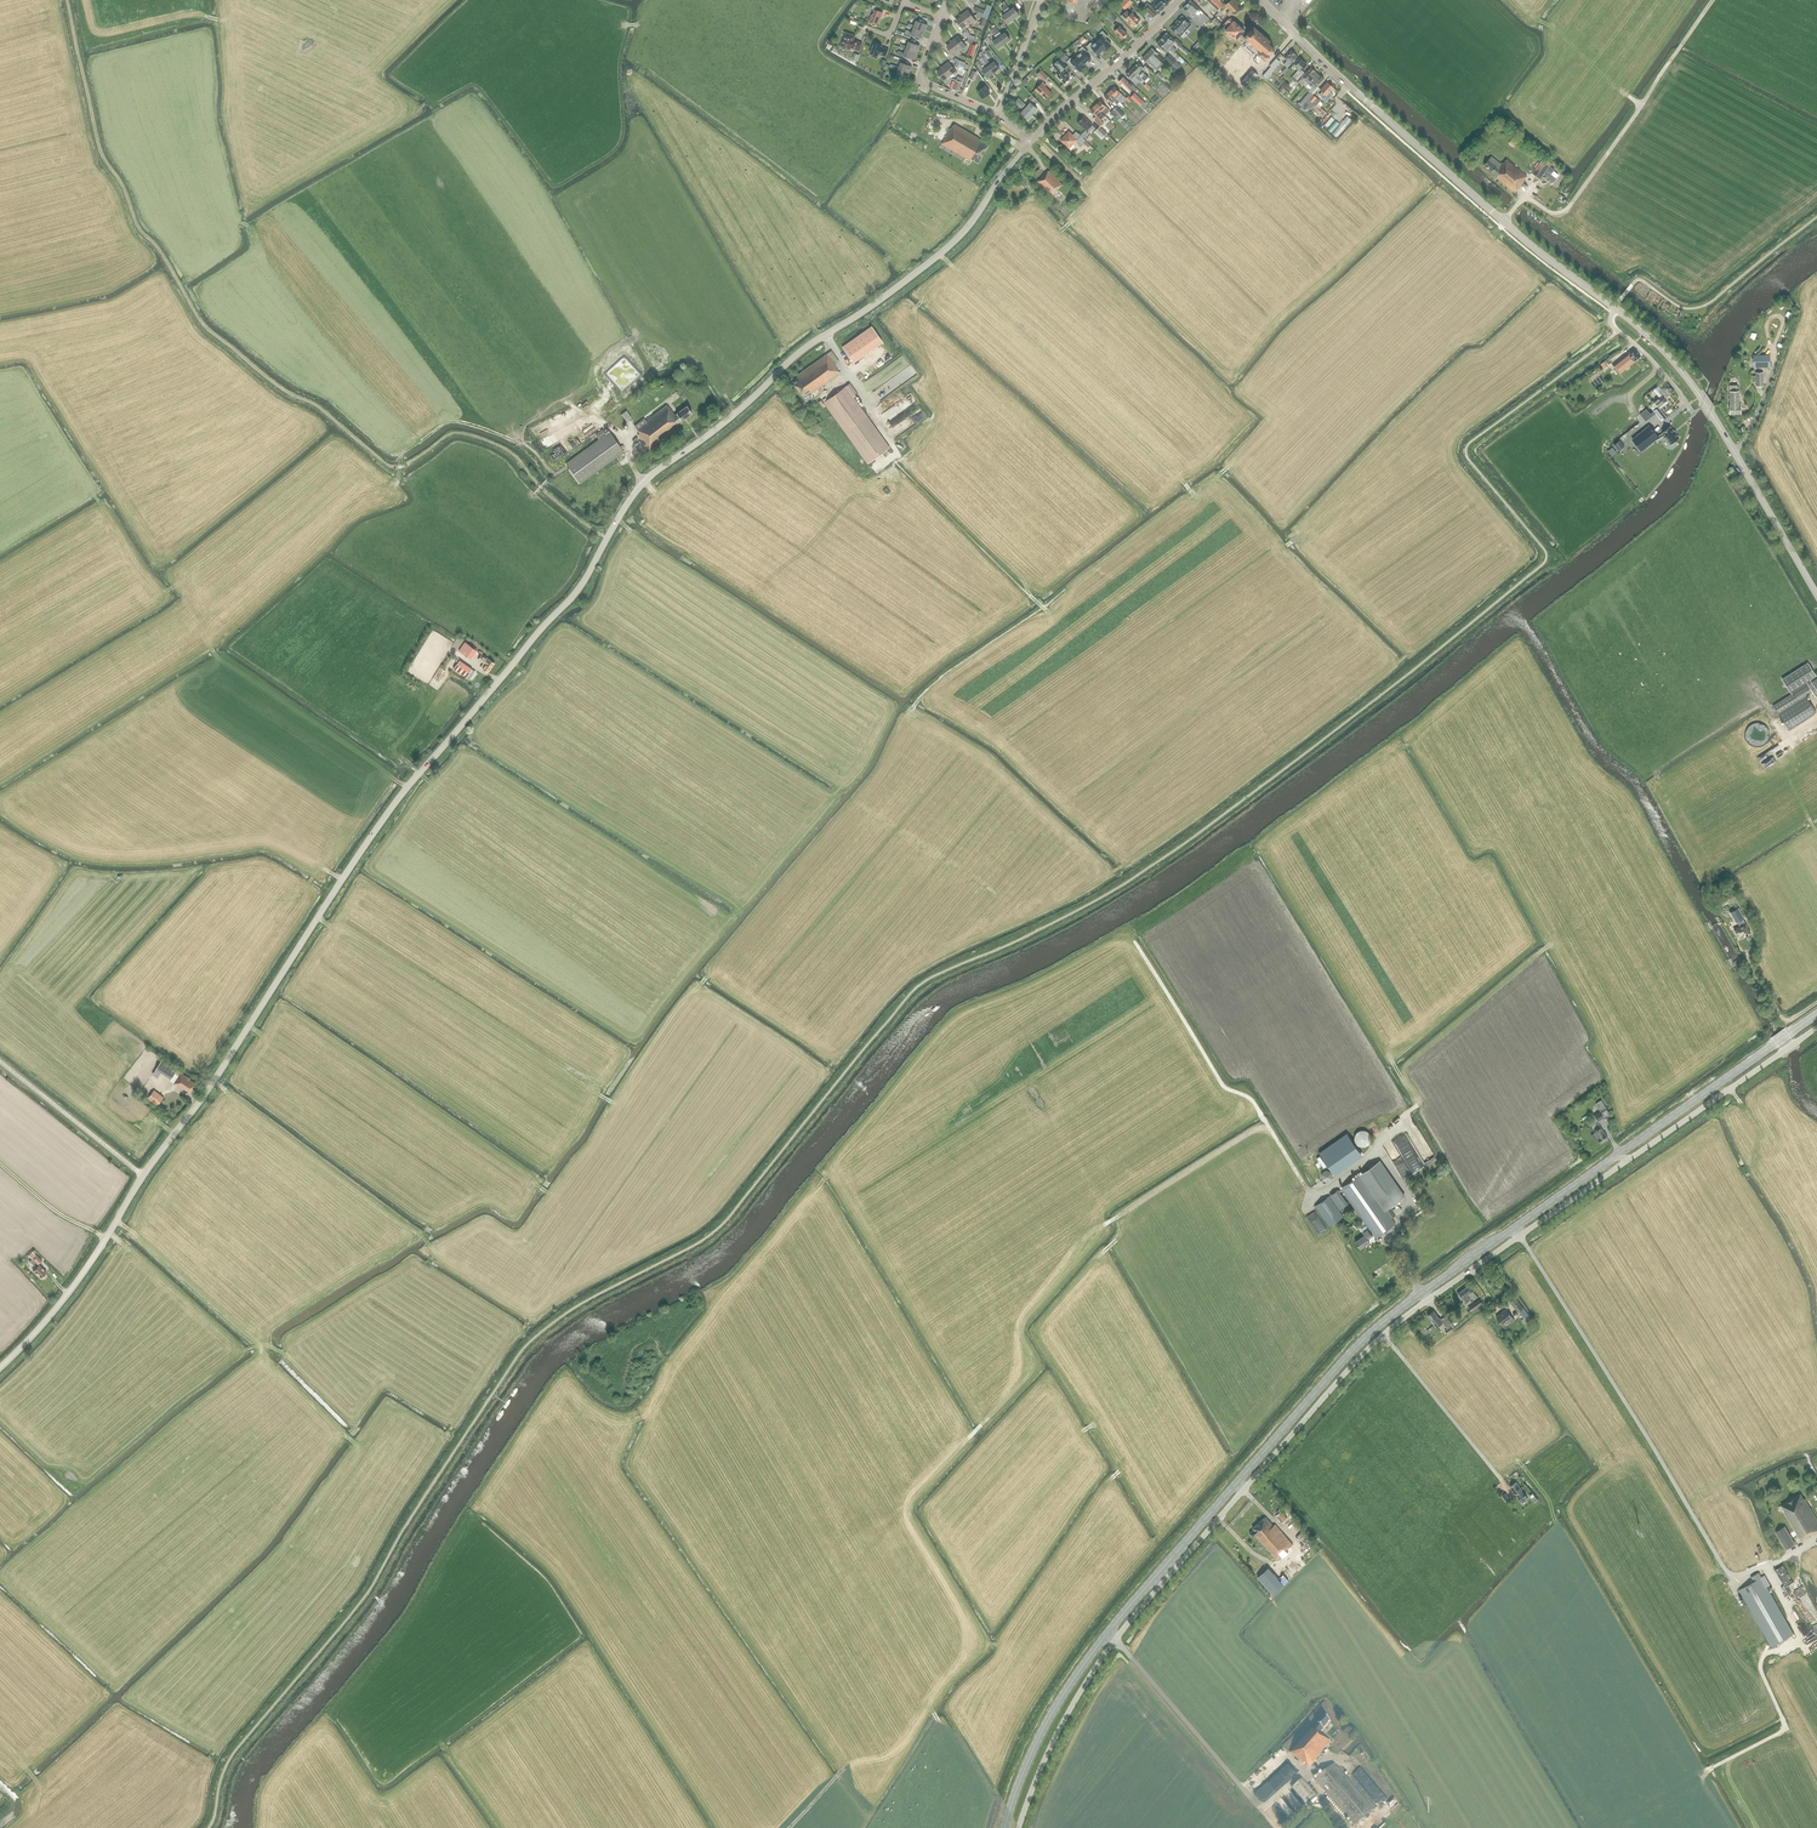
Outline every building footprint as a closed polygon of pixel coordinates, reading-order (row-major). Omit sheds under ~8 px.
[(1150,5),(1148,7),(1147,9),(1148,11),(1147,11),(1154,17),(1158,13),(1159,14),(1169,3),(1166,0),(1157,0),(1151,6),(1150,5)] [(1192,19),(1195,22),(1200,27),(1209,18),(1191,0),(1183,8),(1192,17),(1192,18),(1192,19)] [(1220,11),(1225,5),(1220,0),(1209,0),(1220,11)] [(1225,5),(1233,13),(1239,7),(1241,5),(1236,0),(1231,0),(1225,5)] [(1004,6),(1013,19),(1019,15),(1014,7),(1010,10),(1004,1),(1002,3),(1004,6)] [(878,6),(873,5),(872,8),(874,9),(870,20),(878,24),(883,12),(876,10),(878,6)] [(1008,23),(1013,19),(1004,6),(1002,8),(1006,13),(1002,16),(1008,23)] [(968,10),(962,14),(969,24),(973,22),(973,23),(976,21),(968,10)] [(1127,10),(1121,16),(1124,20),(1126,18),(1134,27),(1140,20),(1132,12),(1130,14),(1127,10)] [(1118,17),(1111,11),(1107,15),(1113,22),(1118,17)] [(968,37),(968,38),(974,40),(975,36),(969,34),(970,33),(965,27),(969,24),(962,14),(959,16),(960,17),(956,20),(964,30),(965,31),(963,34),(968,37)] [(1180,37),(1191,25),(1182,16),(1171,28),(1180,37)] [(1225,31),(1228,33),(1233,37),(1236,40),(1239,36),(1243,39),(1244,37),(1241,34),(1244,30),(1234,21),(1230,17),(1225,23),(1227,25),(1229,23),(1231,24),(1225,31)] [(1218,26),(1221,23),(1216,18),(1213,21),(1218,26)] [(908,26),(913,28),(914,28),(925,32),(928,25),(916,20),(914,25),(909,23),(908,26)] [(1114,31),(1122,38),(1127,33),(1120,26),(1119,26),(1116,23),(1114,25),(1117,28),(1114,31)] [(995,26),(993,28),(1004,44),(1010,39),(1005,32),(1001,35),(995,26)] [(1247,34),(1244,37),(1243,39),(1247,42),(1248,41),(1249,41),(1252,44),(1252,45),(1253,44),(1257,48),(1256,48),(1257,49),(1257,48),(1259,50),(1258,50),(1256,52),(1259,54),(1258,55),(1266,61),(1270,57),(1271,54),(1272,54),(1271,54),(1274,51),(1275,51),(1274,50),(1273,47),(1274,47),(1273,46),(1272,47),(1270,44),(1271,42),(1270,42),(1271,41),(1271,40),(1270,41),(1267,38),(1267,37),(1267,36),(1266,37),(1262,34),(1263,33),(1262,33),(1258,30),(1259,30),(1258,29),(1258,30),(1255,27),(1255,26),(1254,27),(1254,26),(1251,29),(1247,34)] [(914,28),(913,28),(912,32),(906,30),(905,33),(911,35),(922,39),(925,32),(914,28)] [(1004,44),(993,28),(990,30),(997,38),(993,41),(998,48),(1004,44)] [(1102,37),(1098,40),(1107,49),(1111,45),(1105,39),(1108,36),(1103,30),(1100,33),(1102,37)] [(855,36),(846,32),(841,46),(850,50),(851,48),(859,51),(862,43),(854,40),(855,36)] [(1172,46),(1175,42),(1180,47),(1183,44),(1176,38),(1174,40),(1167,33),(1163,37),(1167,41),(1172,46)] [(989,35),(984,38),(988,43),(993,40),(989,35)] [(959,36),(952,40),(959,50),(963,48),(964,49),(967,47),(959,36)] [(1177,50),(1172,46),(1167,41),(1163,37),(1157,43),(1166,52),(1170,48),(1174,52),(1177,50)] [(959,50),(952,40),(950,42),(951,43),(947,46),(954,56),(957,54),(956,53),(959,50)] [(1107,49),(1098,40),(1097,41),(1094,44),(1091,42),(1086,47),(1092,52),(1094,50),(1100,55),(1106,50),(1107,49)] [(900,47),(906,49),(917,53),(920,45),(909,41),(907,46),(901,44),(900,47)] [(882,47),(882,45),(874,42),(870,53),(878,56),(879,54),(886,57),(889,49),(882,47)] [(1185,48),(1182,45),(1180,47),(1188,54),(1190,52),(1185,47),(1185,48)] [(1080,54),(1077,57),(1085,66),(1090,61),(1085,55),(1088,52),(1083,46),(1079,51),(1080,54)] [(1152,48),(1147,53),(1161,66),(1165,62),(1158,55),(1158,54),(1152,48)] [(906,49),(904,53),(898,51),(897,54),(904,56),(915,59),(917,53),(906,49)] [(1291,64),(1298,56),(1296,54),(1295,54),(1295,52),(1294,51),(1293,51),(1292,51),(1292,50),(1285,58),(1288,60),(1284,64),(1286,66),(1282,71),(1285,74),(1290,69),(1288,67),(1291,63),(1291,64)] [(1069,57),(1064,52),(1059,56),(1065,62),(1069,57)] [(982,57),(987,63),(988,65),(994,73),(1000,68),(994,61),(991,64),(983,53),(981,55),(983,57),(982,57)] [(1161,66),(1147,53),(1142,58),(1148,64),(1149,64),(1157,71),(1161,66)] [(1176,61),(1169,54),(1166,58),(1173,64),(1176,61)] [(1085,66),(1077,57),(1074,59),(1071,58),(1067,62),(1072,68),(1075,65),(1080,71),(1085,66)] [(959,63),(959,64),(965,66),(966,62),(960,60),(956,58),(954,60),(959,63)] [(1302,70),(1307,64),(1304,62),(1304,61),(1300,58),(1294,64),(1298,67),(1297,69),(1298,70),(1293,76),(1297,80),(1304,72),(1302,70)] [(1070,78),(1063,70),(1067,66),(1060,59),(1053,66),(1060,73),(1057,75),(1065,83),(1070,78)] [(898,69),(910,74),(912,66),(901,62),(899,67),(893,65),(892,68),(898,70),(898,69)] [(949,62),(943,66),(950,76),(954,73),(954,75),(957,73),(949,62)] [(1142,78),(1145,81),(1148,77),(1149,77),(1146,74),(1145,74),(1142,72),(1140,74),(1139,73),(1144,68),(1138,62),(1132,68),(1142,78)] [(988,77),(994,73),(988,65),(982,70),(988,77)] [(950,76),(943,66),(940,68),(941,69),(937,72),(944,82),(947,80),(946,79),(950,76)] [(1309,83),(1317,73),(1315,72),(1315,71),(1315,69),(1313,68),(1312,68),(1311,67),(1306,74),(1304,72),(1301,76),(1297,80),(1300,83),(1304,79),(1309,83)] [(1140,80),(1142,78),(1132,68),(1126,74),(1132,80),(1136,75),(1138,77),(1137,77),(1140,80)] [(907,80),(910,74),(898,69),(898,70),(897,74),(891,72),(890,75),(896,77),(896,76),(907,80)] [(1049,76),(1042,69),(1037,74),(1044,81),(1049,76)] [(1258,75),(1252,70),(1241,83),(1246,88),(1258,75)] [(1164,76),(1159,71),(1156,74),(1161,79),(1164,76)] [(1320,75),(1317,73),(1309,83),(1309,84),(1313,87),(1309,90),(1314,94),(1320,87),(1318,86),(1324,79),(1324,78),(1324,77),(1322,76),(1321,76),(1320,75)] [(1024,85),(1030,80),(1026,76),(1021,81),(1024,85)] [(1134,86),(1131,82),(1130,83),(1124,77),(1119,82),(1125,88),(1129,85),(1132,88),(1134,86)] [(959,91),(962,82),(960,81),(959,81),(956,80),(953,89),(959,91)] [(1327,95),(1333,87),(1328,82),(1321,90),(1322,91),(1320,94),(1323,97),(1326,95),(1327,95)] [(1147,83),(1144,86),(1149,91),(1152,88),(1147,83)] [(1046,99),(1052,93),(1045,86),(1044,87),(1041,84),(1035,90),(1038,93),(1040,92),(1046,99)] [(990,92),(985,86),(978,91),(983,98),(988,95),(987,94),(990,92)] [(1109,91),(1120,102),(1125,97),(1121,93),(1114,86),(1109,91)] [(1120,102),(1109,91),(1104,96),(1111,103),(1114,101),(1117,104),(1120,102)] [(1313,94),(1309,99),(1305,104),(1305,105),(1306,104),(1310,108),(1312,106),(1313,107),(1316,104),(1317,105),(1316,106),(1322,110),(1320,111),(1325,116),(1328,113),(1321,107),(1321,106),(1318,104),(1320,101),(1313,94)] [(1142,101),(1135,95),(1132,98),(1139,105),(1142,101)] [(1095,105),(1105,115),(1110,110),(1107,107),(1100,100),(1095,105)] [(1026,108),(1032,114),(1037,109),(1031,103),(1028,106),(1022,101),(1021,102),(1020,103),(1023,106),(1026,108)] [(1100,120),(1105,115),(1095,105),(1090,109),(1099,119),(1097,122),(1101,126),(1104,123),(1100,120)] [(1123,116),(1124,115),(1117,107),(1114,110),(1121,118),(1123,116)] [(1027,120),(1032,114),(1026,108),(1021,114),(1027,120)] [(1345,118),(1349,123),(1353,120),(1349,115),(1345,118)] [(1092,125),(1084,116),(1078,122),(1087,131),(1090,127),(1093,130),(1095,128),(1092,125)] [(1333,117),(1326,123),(1328,125),(1335,119),(1333,117)] [(1336,119),(1328,128),(1333,132),(1341,123),(1336,119)] [(1341,123),(1333,132),(1338,136),(1346,127),(1341,123)] [(979,163),(989,145),(978,139),(979,138),(954,124),(951,129),(950,128),(941,144),(971,161),(972,159),(979,163)] [(1107,133),(1100,127),(1096,131),(1103,138),(1107,133)] [(1076,138),(1069,131),(1061,140),(1070,149),(1076,142),(1080,146),(1086,140),(1080,135),(1076,138)] [(1524,180),(1527,176),(1507,159),(1503,163),(1502,163),(1501,164),(1491,156),(1484,165),(1498,176),(1496,177),(1515,193),(1525,180),(1524,180)] [(1552,164),(1542,156),(1539,159),(1541,161),(1532,173),(1540,179),(1550,167),(1552,164)] [(1555,170),(1551,167),(1545,175),(1553,182),(1556,178),(1551,174),(1555,170)] [(1052,195),(1063,184),(1049,170),(1045,174),(1045,173),(1038,181),(1052,195)] [(872,327),(843,347),(853,362),(882,341),(872,327)] [(1641,356),(1634,348),(1613,365),(1620,373),(1641,356)] [(810,392),(811,393),(840,373),(836,368),(837,367),(835,365),(839,362),(831,351),(796,376),(798,378),(792,382),(803,397),(808,393),(809,393),(810,392)] [(1754,367),(1770,367),(1770,357),(1753,358),(1754,367)] [(913,364),(900,372),(906,381),(919,374),(913,364)] [(1756,386),(1764,386),(1764,372),(1756,373),(1756,386)] [(850,383),(824,402),(868,463),(890,447),(853,397),(857,394),(850,383)] [(1659,407),(1667,401),(1665,398),(1674,391),(1669,384),(1661,390),(1665,394),(1663,396),(1662,395),(1654,401),(1659,407)] [(1741,405),(1739,405),(1739,390),(1730,391),(1730,405),(1730,414),(1741,414),(1741,405)] [(644,413),(640,407),(638,404),(627,411),(629,415),(634,421),(644,413)] [(676,424),(692,412),(687,406),(674,415),(666,405),(646,421),(644,419),(634,426),(640,434),(637,435),(648,449),(678,426),(676,424)] [(1667,417),(1663,412),(1659,407),(1654,411),(1662,421),(1667,417)] [(594,423),(583,430),(588,437),(599,430),(594,423)] [(1650,426),(1633,440),(1641,450),(1656,438),(1658,437),(1658,436),(1650,426)] [(1658,437),(1656,438),(1658,441),(1664,436),(1671,444),(1679,438),(1670,426),(1662,433),(1658,436),(1658,437)] [(607,433),(603,429),(596,434),(599,439),(566,463),(581,483),(625,451),(610,431),(607,433)] [(1614,443),(1619,449),(1623,446),(1618,440),(1614,443)] [(478,649),(474,646),(473,647),(471,646),(465,655),(471,659),(477,650),(478,649)] [(495,663),(482,654),(478,660),(484,663),(481,667),(488,672),(495,663)] [(472,669),(460,660),(454,669),(466,678),(470,673),(472,669)] [(1816,675),(1808,663),(1783,680),(1791,692),(1816,675)] [(1778,713),(1806,696),(1812,692),(1815,696),(1816,695),(1816,678),(1773,706),(1778,713)] [(1816,712),(1806,696),(1778,713),(1789,729),(1816,712)] [(1757,739),(1755,740),(1758,745),(1769,740),(1766,735),(1770,733),(1766,724),(1758,728),(1761,734),(1756,736),(1757,739)] [(1737,900),(1733,893),(1717,903),(1720,907),(1725,904),(1728,908),(1733,905),(1732,903),(1737,900)] [(1743,938),(1750,934),(1745,925),(1746,924),(1744,920),(1738,924),(1739,926),(1734,929),(1738,937),(1742,935),(1743,938)] [(156,1069),(171,1078),(177,1069),(162,1059),(156,1069)] [(181,1073),(174,1083),(184,1089),(191,1093),(197,1083),(190,1079),(181,1073)] [(158,1105),(164,1098),(154,1090),(148,1098),(158,1105)] [(1598,1121),(1604,1117),(1604,1116),(1609,1113),(1606,1107),(1600,1111),(1594,1115),(1598,1121)] [(1604,1133),(1601,1128),(1594,1133),(1597,1137),(1601,1143),(1608,1138),(1604,1133)] [(1363,1147),(1365,1146),(1368,1145),(1370,1143),(1371,1141),(1371,1139),(1371,1136),(1370,1134),(1368,1132),(1366,1131),(1363,1131),(1361,1131),(1358,1132),(1357,1134),(1355,1136),(1355,1138),(1355,1141),(1356,1143),(1358,1145),(1360,1146),(1363,1147)] [(1363,1156),(1347,1133),(1319,1153),(1335,1175),(1363,1156)] [(1408,1162),(1414,1173),(1425,1166),(1419,1157),(1417,1158),(1416,1157),(1408,1162)] [(1369,1228),(1363,1233),(1364,1235),(1355,1242),(1360,1249),(1370,1242),(1367,1239),(1373,1235),(1375,1238),(1395,1224),(1391,1218),(1395,1215),(1390,1207),(1404,1197),(1379,1161),(1340,1188),(1369,1228)] [(1328,1182),(1332,1178),(1331,1173),(1326,1170),(1321,1174),(1322,1180),(1328,1182)] [(1340,1209),(1348,1204),(1338,1190),(1330,1195),(1340,1209)] [(1329,1226),(1343,1216),(1329,1196),(1315,1206),(1329,1226)] [(36,1255),(32,1252),(28,1255),(32,1259),(30,1262),(36,1267),(33,1271),(41,1278),(47,1271),(38,1264),(42,1260),(36,1255)] [(1465,1303),(1475,1295),(1469,1285),(1458,1293),(1465,1303)] [(1527,1314),(1523,1308),(1515,1298),(1510,1302),(1517,1312),(1521,1309),(1522,1311),(1519,1313),(1523,1318),(1524,1317),(1525,1318),(1527,1316),(1526,1315),(1527,1314)] [(1471,1312),(1482,1304),(1479,1300),(1468,1308),(1471,1312)] [(1512,1323),(1515,1321),(1513,1319),(1506,1309),(1496,1316),(1502,1325),(1506,1322),(1507,1324),(1510,1321),(1512,1323)] [(1447,1329),(1450,1326),(1449,1324),(1444,1317),(1441,1320),(1439,1318),(1434,1311),(1428,1315),(1433,1322),(1433,1323),(1436,1327),(1442,1323),(1445,1327),(1446,1327),(1447,1329)] [(279,1362),(282,1359),(276,1352),(272,1355),(279,1362)] [(1516,1482),(1510,1487),(1515,1494),(1516,1494),(1517,1496),(1521,1502),(1528,1497),(1523,1491),(1521,1490),(1522,1489),(1516,1482)] [(1800,1494),(1794,1498),(1792,1498),(1789,1499),(1788,1501),(1781,1505),(1785,1512),(1784,1513),(1798,1536),(1794,1539),(1797,1544),(1802,1541),(1807,1538),(1816,1532),(1816,1531),(1816,1520),(1805,1498),(1804,1499),(1800,1494)] [(1282,1523),(1287,1518),(1289,1516),(1284,1509),(1276,1515),(1282,1523)] [(1273,1526),(1265,1517),(1253,1528),(1254,1529),(1250,1533),(1253,1537),(1256,1535),(1277,1559),(1282,1556),(1283,1557),(1289,1552),(1287,1549),(1293,1544),(1275,1524),(1273,1526)] [(1784,1527),(1776,1532),(1786,1548),(1794,1543),(1784,1527)] [(1780,1573),(1789,1594),(1793,1592),(1793,1589),(1791,1585),(1790,1582),(1790,1581),(1792,1580),(1792,1583),(1794,1583),(1794,1581),(1794,1579),(1796,1579),(1794,1573),(1790,1574),(1789,1571),(1782,1571),(1780,1565),(1776,1567),(1780,1576),(1780,1573)] [(1274,1595),(1285,1585),(1268,1567),(1258,1577),(1274,1595)] [(1770,1585),(1765,1575),(1761,1577),(1758,1573),(1751,1577),(1754,1581),(1739,1590),(1772,1647),(1794,1634),(1767,1587),(1770,1585)] [(1793,1607),(1807,1627),(1815,1621),(1800,1600),(1797,1601),(1799,1603),(1793,1607)] [(1320,1734),(1330,1722),(1324,1717),(1313,1730),(1311,1729),(1290,1753),(1303,1764),(1304,1763),(1309,1768),(1330,1742),(1320,1734)] [(1354,1826),(1373,1810),(1334,1765),(1315,1781),(1354,1826)] [(1292,1789),(1305,1805),(1316,1795),(1303,1780),(1292,1789)]
